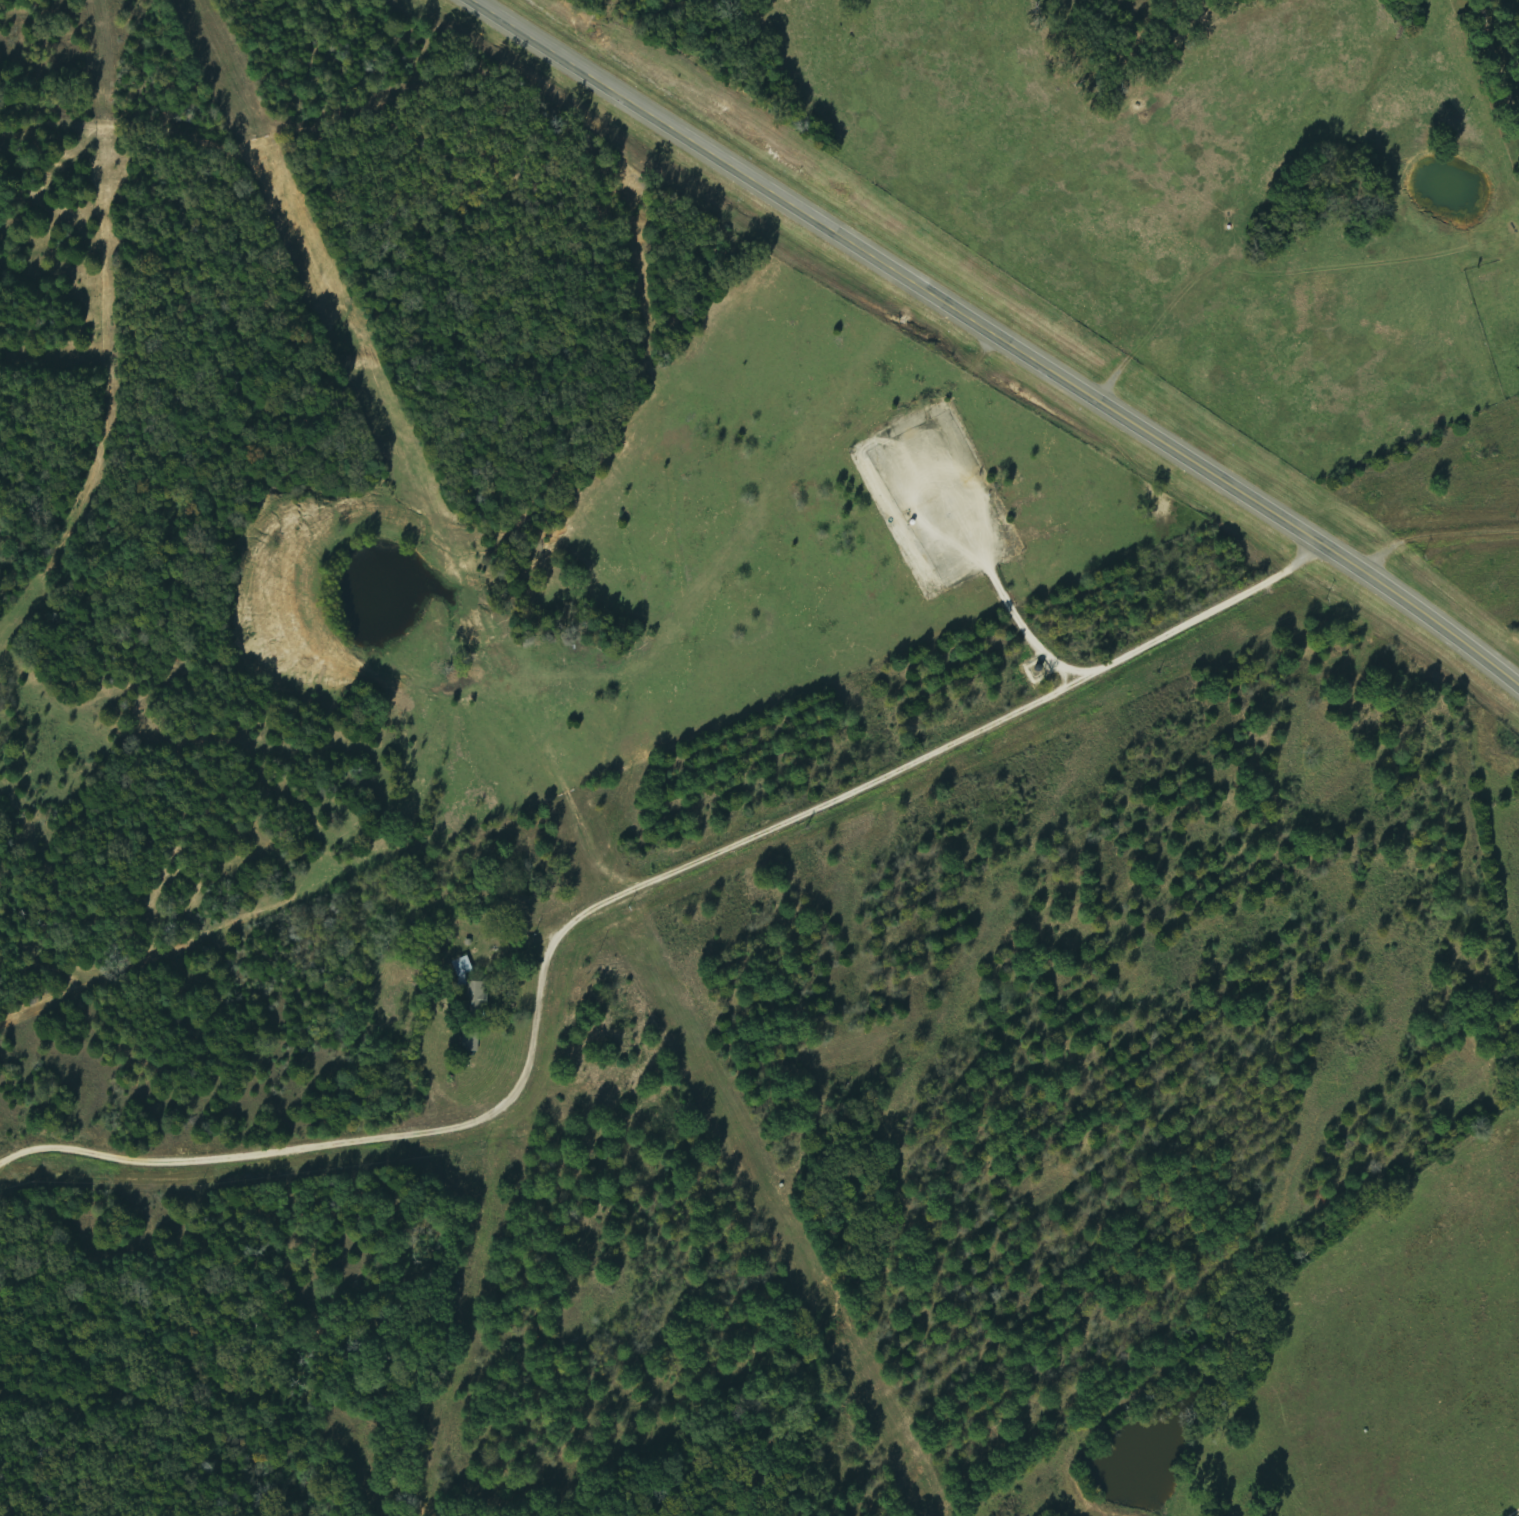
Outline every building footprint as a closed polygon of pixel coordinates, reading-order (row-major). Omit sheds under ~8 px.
[(453,962),(471,1010),(489,1003),(480,980),(470,984),(467,975),(474,972),(468,956),(453,962)] [(480,1033),(461,1031),(458,1050),(477,1052),(480,1033)]
